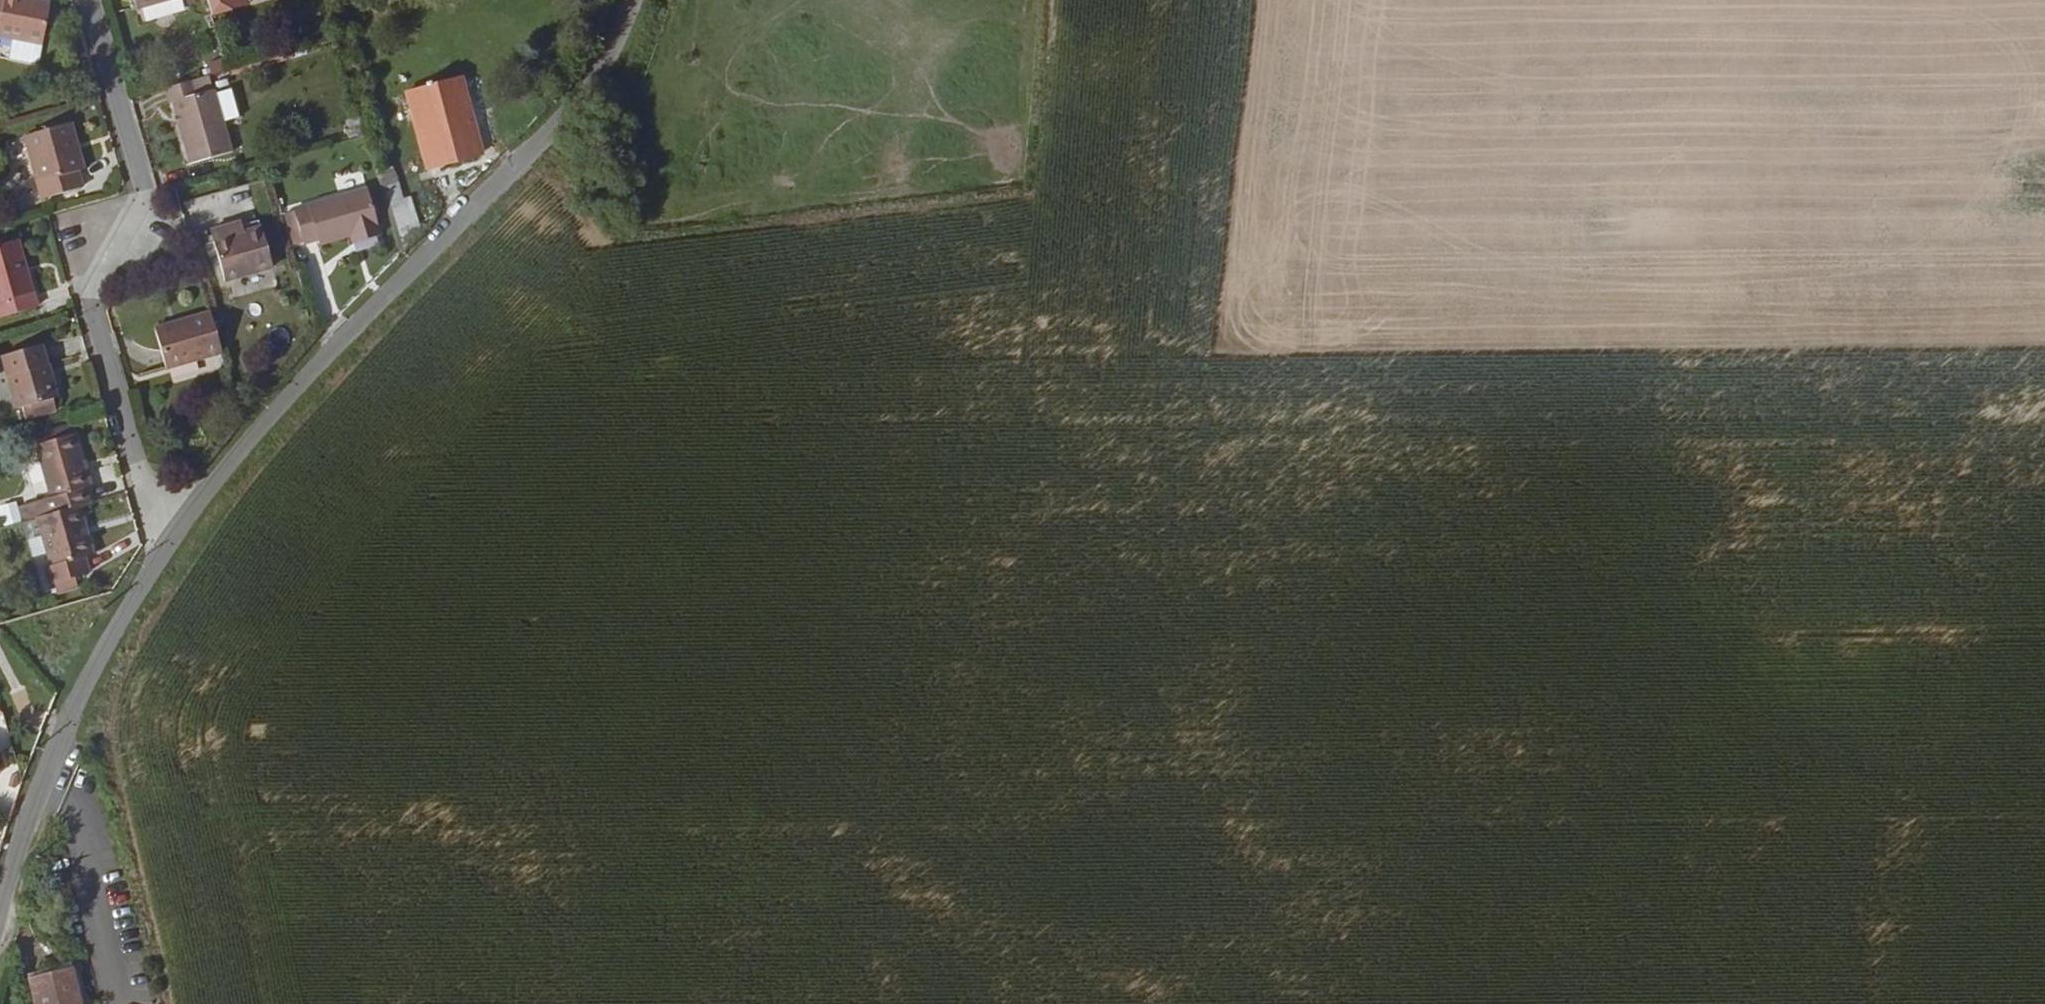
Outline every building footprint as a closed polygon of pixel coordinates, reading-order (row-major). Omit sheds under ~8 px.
[(22,33),(53,37),(58,2),(50,0),(0,0),(0,29),(22,33)] [(53,37),(22,33),(19,54),(44,58),(48,53),(53,37)] [(477,145),(454,71),(401,87),(425,162),(477,145)] [(198,79),(166,88),(171,105),(176,104),(194,164),(236,151),(217,91),(202,94),(198,79)] [(221,92),(229,124),(242,120),(234,89),(221,92)] [(74,141),(81,139),(76,121),(30,133),(47,195),(86,184),(83,169),(74,141)] [(89,167),(81,139),(74,141),(83,169),(89,167)] [(419,230),(399,164),(380,170),(400,235),(419,230)] [(386,232),(373,186),(299,207),(309,243),(326,238),(327,242),(364,231),(366,238),(386,232)] [(228,281),(277,268),(266,228),(218,241),(228,281)] [(43,304),(27,237),(0,244),(0,318),(43,304)] [(171,367),(226,352),(214,310),(160,326),(171,367)] [(46,400),(58,397),(62,395),(53,361),(51,361),(46,342),(7,353),(21,407),(27,405),(30,417),(49,412),(46,400)] [(60,409),(58,397),(46,400),(49,412),(60,409)] [(83,503),(96,500),(80,432),(41,442),(56,500),(50,502),(52,511),(83,503)] [(52,511),(41,515),(55,564),(50,565),(54,584),(94,573),(91,554),(98,553),(83,503),(52,511)] [(85,992),(85,988),(76,951),(36,960),(46,1003),(49,1002),(85,992)] [(96,997),(93,987),(85,988),(85,992),(49,1002),(50,1003),(68,1003),(96,997)]
